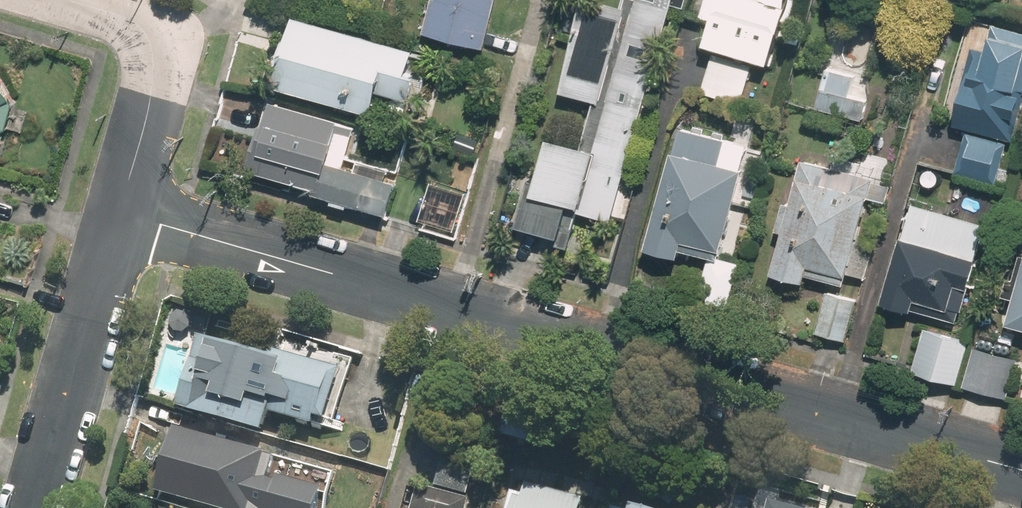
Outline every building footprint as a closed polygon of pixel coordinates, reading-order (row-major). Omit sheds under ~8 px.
[(418,26),(486,47),(500,0),(426,0),(418,26)] [(616,219),(677,0),(625,0),(624,6),(602,0),(585,0),(560,89),(598,99),(584,147),(552,138),(537,193),(569,202),(568,206),(616,219)] [(774,63),(791,7),(769,0),(720,0),(707,43),(774,63)] [(297,14),(286,53),(285,52),(276,82),(375,112),(381,91),(410,99),(424,52),(297,14)] [(983,18),(951,123),(1021,144),(1021,30),(983,18)] [(753,63),(715,53),(705,89),(743,99),(753,63)] [(875,82),(830,70),(820,107),(866,119),(875,82)] [(1,164),(25,84),(0,77),(0,163),(1,164)] [(257,148),(329,170),(323,189),(393,210),(402,180),(338,161),(349,126),(271,102),(257,148)] [(681,126),(649,251),(718,268),(750,143),(681,126)] [(968,135),(957,171),(1001,184),(1012,148),(968,135)] [(875,176),(835,166),(835,165),(803,157),(774,271),(806,279),(809,266),(849,276),(875,176)] [(471,193),(433,182),(421,221),(459,232),(471,193)] [(986,221),(915,203),(889,306),(960,324),(986,221)] [(849,340),(859,300),(828,293),(818,332),(849,340)] [(982,326),(968,384),(1009,395),(1021,343),(1021,336),(982,326)] [(917,370),(959,381),(970,338),(927,328),(917,370)] [(268,430),(273,412),(336,428),(351,367),(267,345),(265,355),(201,339),(184,408),(268,430)] [(177,426),(160,492),(223,507),(260,507),(275,451),(177,426)] [(520,483),(514,507),(591,507),(593,501),(520,483)] [(468,497),(420,485),(414,507),(466,507),(468,497)]
